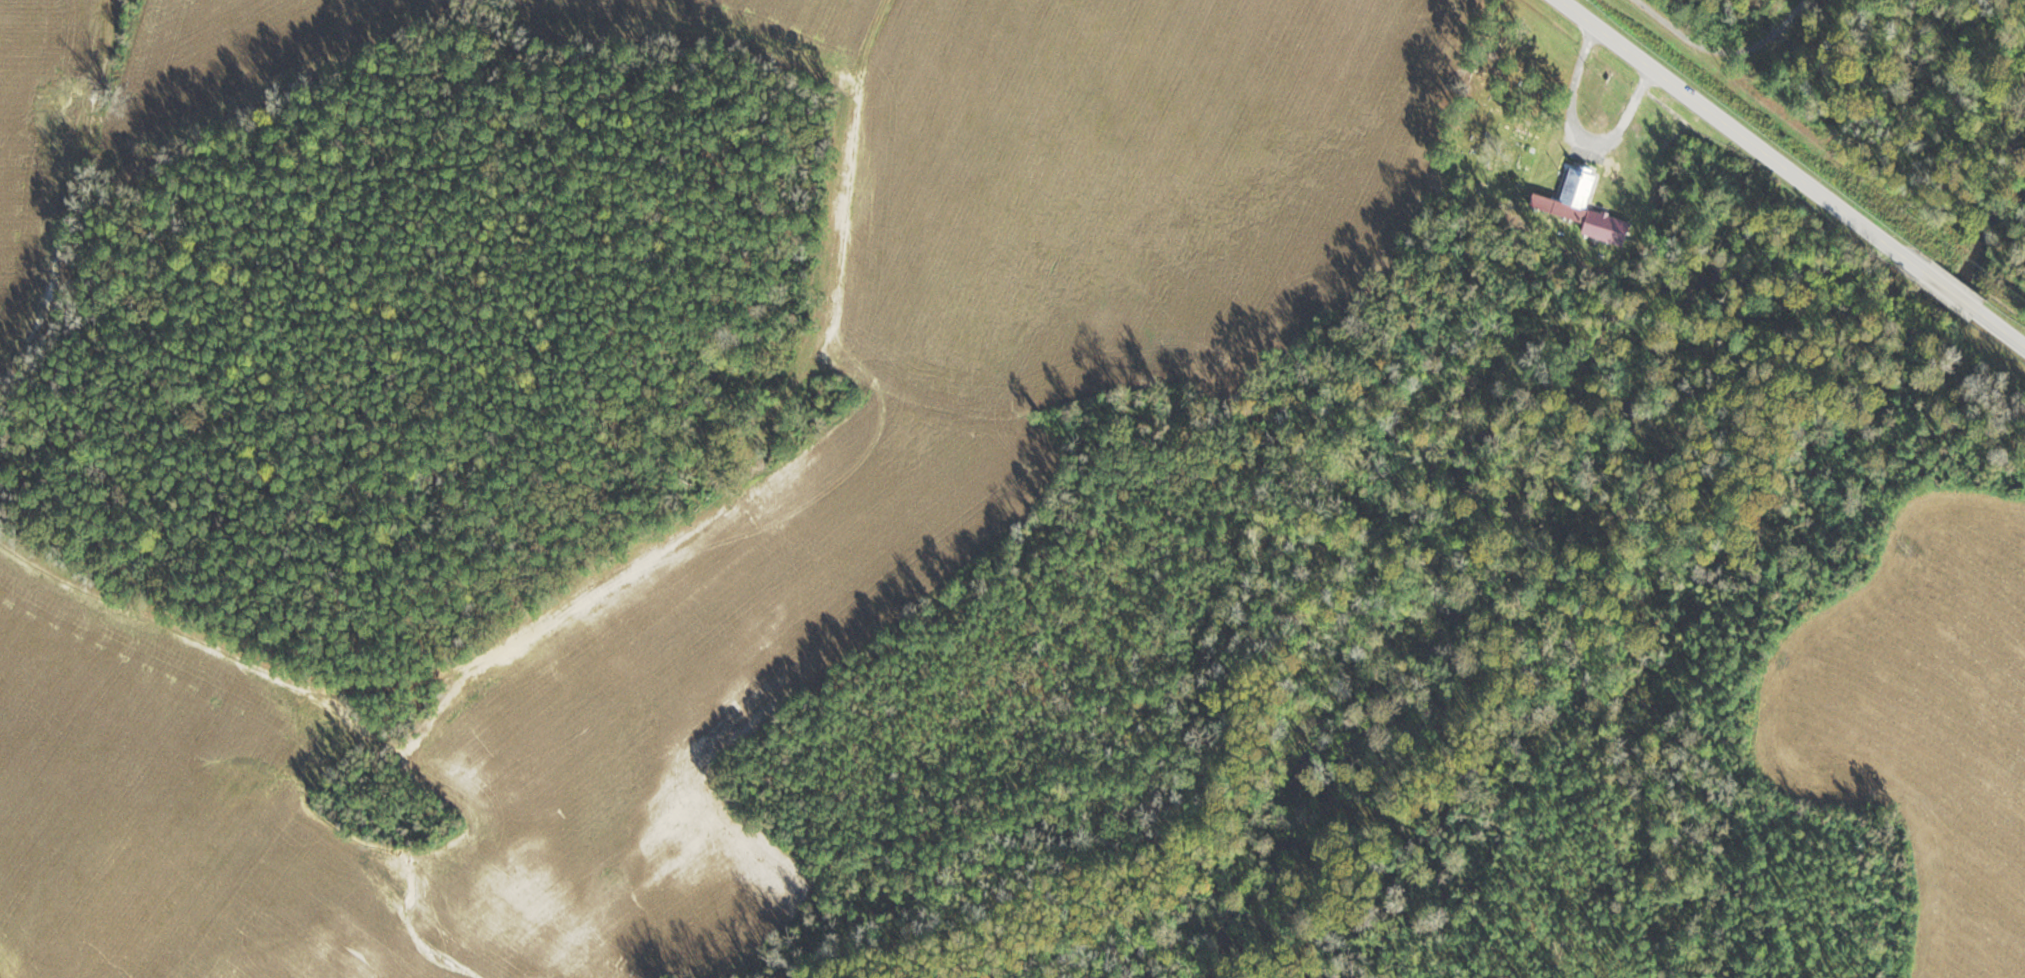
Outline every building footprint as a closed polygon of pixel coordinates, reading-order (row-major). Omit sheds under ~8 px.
[(1626,244),(1632,218),(1589,207),(1599,169),(1571,162),(1562,198),(1534,191),(1530,206),(1586,220),(1583,233),(1626,244)]
